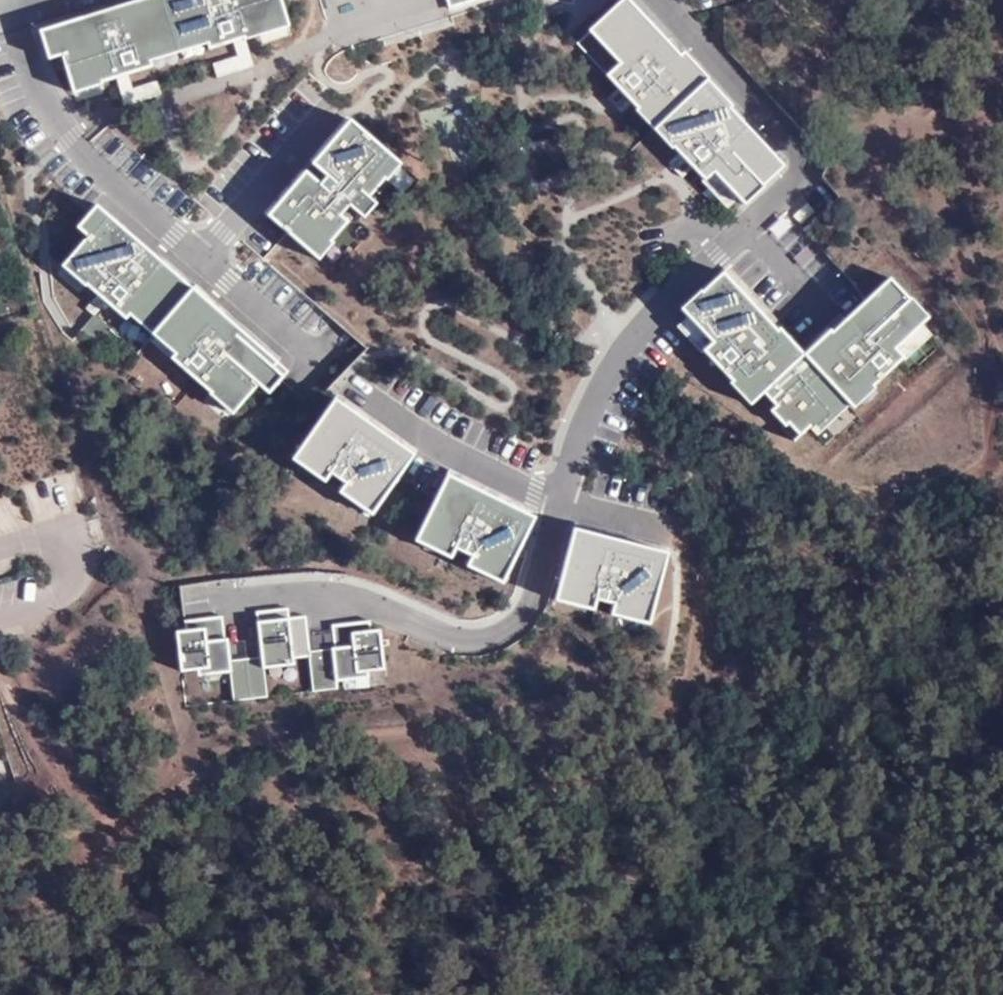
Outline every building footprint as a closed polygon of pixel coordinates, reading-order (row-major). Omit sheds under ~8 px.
[(40,31),(48,59),(62,55),(73,90),(117,76),(115,69),(123,66),(126,74),(151,66),(150,61),(146,50),(175,41),(204,32),(207,43),(209,48),(235,40),(232,33),(240,30),(243,38),(288,24),(280,0),(139,0),(115,7),(116,9),(98,15),(98,13),(40,31)] [(449,7),(451,11),(486,0),(473,0),(449,7)] [(584,35),(614,67),(606,75),(618,88),(625,95),(631,89),(637,95),(630,101),(631,103),(642,114),(649,108),(665,125),(682,144),(676,150),(680,154),(686,148),(692,154),(685,160),(692,167),(704,180),(713,172),(737,198),(742,204),(783,166),(741,121),(738,123),(727,110),(732,106),(682,53),(677,57),(665,45),(668,42),(629,0),(622,0),(584,35)] [(240,30),(232,33),(235,40),(243,38),(240,30)] [(204,32),(175,41),(179,52),(207,43),(204,32)] [(584,35),(576,43),(606,75),(614,67),(584,35)] [(175,41),(146,50),(150,61),(179,52),(175,41)] [(240,56),(213,63),(217,77),(244,69),(240,56)] [(123,66),(115,69),(117,76),(126,74),(123,66)] [(157,81),(130,88),(134,102),(161,94),(157,81)] [(618,88),(607,98),(620,113),(631,103),(630,101),(637,95),(631,89),(625,95),(618,88)] [(642,114),(640,116),(657,133),(665,125),(649,108),(642,114)] [(350,119),(266,215),(309,252),(323,236),(329,241),(332,243),(349,223),(336,211),(344,202),(365,220),(378,205),(371,199),(387,180),(385,178),(379,172),(393,156),(350,119)] [(665,125),(657,133),(674,152),(676,150),(682,144),(665,125)] [(680,154),(669,165),(681,178),(692,167),(685,160),(692,154),(686,148),(680,154)] [(379,172),(385,178),(399,162),(393,156),(379,172)] [(704,180),(702,182),(726,208),(737,198),(713,172),(704,180)] [(97,204),(77,227),(87,236),(62,264),(97,295),(99,296),(105,289),(111,295),(105,301),(126,319),(130,315),(137,306),(159,326),(182,345),(174,353),(170,358),(192,376),(198,369),(204,373),(197,381),(233,413),(258,385),(268,394),(288,371),(277,362),(280,358),(245,327),(242,331),(216,308),(219,304),(195,284),(192,287),(156,256),(155,258),(142,247),(143,245),(97,204)] [(323,236),(309,252),(315,257),(329,241),(323,236)] [(722,271),(682,309),(688,316),(712,342),(703,351),(731,381),(738,375),(758,397),(763,392),(775,405),(769,410),(784,426),(787,423),(799,436),(808,427),(814,433),(825,423),(819,417),(842,396),(845,400),(866,380),(872,387),(904,357),(895,348),(922,324),(928,318),(889,277),(845,318),(847,320),(833,332),(834,333),(824,343),(820,338),(804,353),(780,327),(776,331),(763,318),(764,316),(722,271)] [(97,295),(86,308),(94,314),(105,301),(111,295),(105,289),(99,296),(97,295)] [(159,326),(137,306),(130,315),(152,334),(159,326)] [(110,328),(94,314),(82,328),(98,342),(110,328)] [(688,316),(676,326),(701,352),(703,351),(712,342),(688,316)] [(922,324),(895,348),(904,357),(905,359),(932,335),(922,324)] [(182,345),(159,326),(152,334),(174,353),(182,345)] [(830,329),(820,338),(824,343),(834,333),(833,332),(830,329)] [(198,369),(192,376),(197,381),(204,373),(198,369)] [(731,381),(729,383),(749,404),(758,397),(738,375),(731,381)] [(866,380),(845,400),(849,404),(853,408),(874,389),(872,387),(866,380)] [(842,396),(819,417),(825,423),(827,425),(849,404),(845,400),(842,396)] [(334,398),(297,450),(316,463),(309,472),(319,479),(326,470),(340,480),(333,489),(343,496),(349,487),(377,506),(413,454),(381,431),(377,437),(362,427),(361,428),(351,421),(356,414),(334,398)] [(356,414),(351,421),(361,428),(362,427),(366,421),(356,414)] [(784,426),(782,429),(793,441),(799,436),(787,423),(784,426)] [(316,463),(297,450),(291,459),(309,472),(316,463)] [(448,475),(420,531),(440,541),(435,551),(446,556),(451,546),(466,554),(461,564),(472,569),(477,559),(507,574),(535,517),(499,500),(496,506),(480,498),(479,500),(468,494),(472,486),(448,475)] [(472,486),(468,494),(479,500),(480,498),(483,492),(472,486)] [(349,487),(343,496),(370,515),(377,506),(349,487)] [(573,528),(557,590),(579,596),(577,606),(588,609),(591,599),(608,603),(605,614),(617,617),(619,606),(652,614),(668,553),(629,543),(627,550),(610,545),(609,547),(597,544),(600,535),(573,528)] [(440,541),(420,531),(415,541),(435,551),(440,541)] [(612,538),(600,535),(597,544),(609,547),(610,545),(612,538)] [(477,559),(472,569),(502,584),(507,574),(477,559)] [(579,596),(557,590),(554,601),(577,606),(579,596)] [(619,606),(617,617),(649,625),(652,614),(619,606)] [(217,616),(184,620),(185,630),(176,631),(181,671),(229,665),(233,701),(267,697),(263,662),(309,656),(313,691),(338,688),(336,675),(385,669),(380,629),(371,630),(370,620),(337,624),(339,647),(334,648),(310,651),(306,615),(289,618),(288,607),(256,611),(257,623),(266,622),(267,633),(258,634),(261,656),(230,660),(228,638),(225,638),(220,639),(217,616)]
